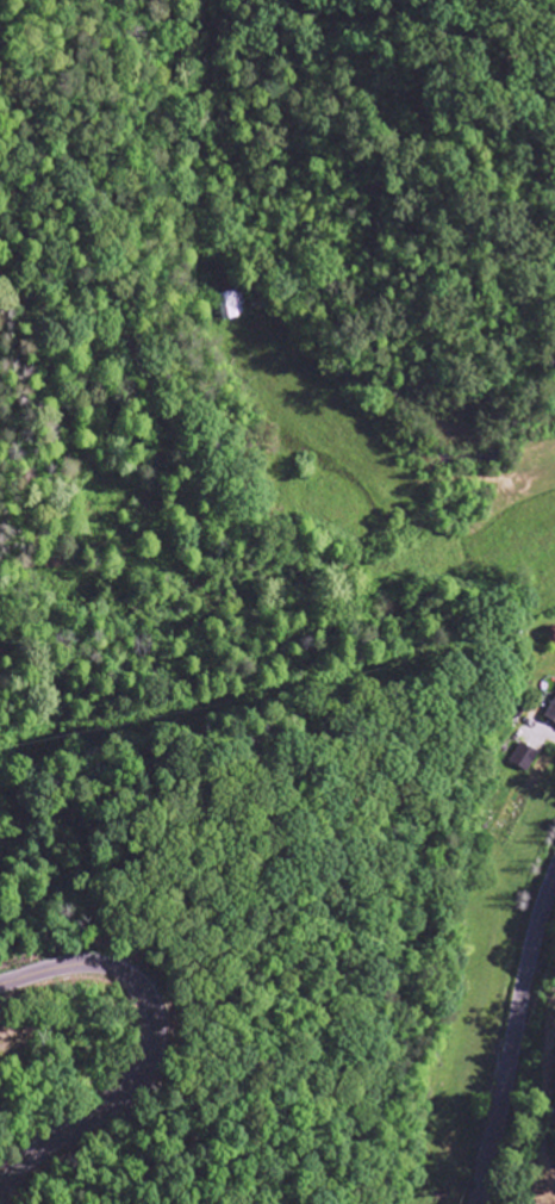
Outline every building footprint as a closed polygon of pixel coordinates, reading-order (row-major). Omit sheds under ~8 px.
[(534,752),(514,744),(506,764),(526,772),(534,752)]
